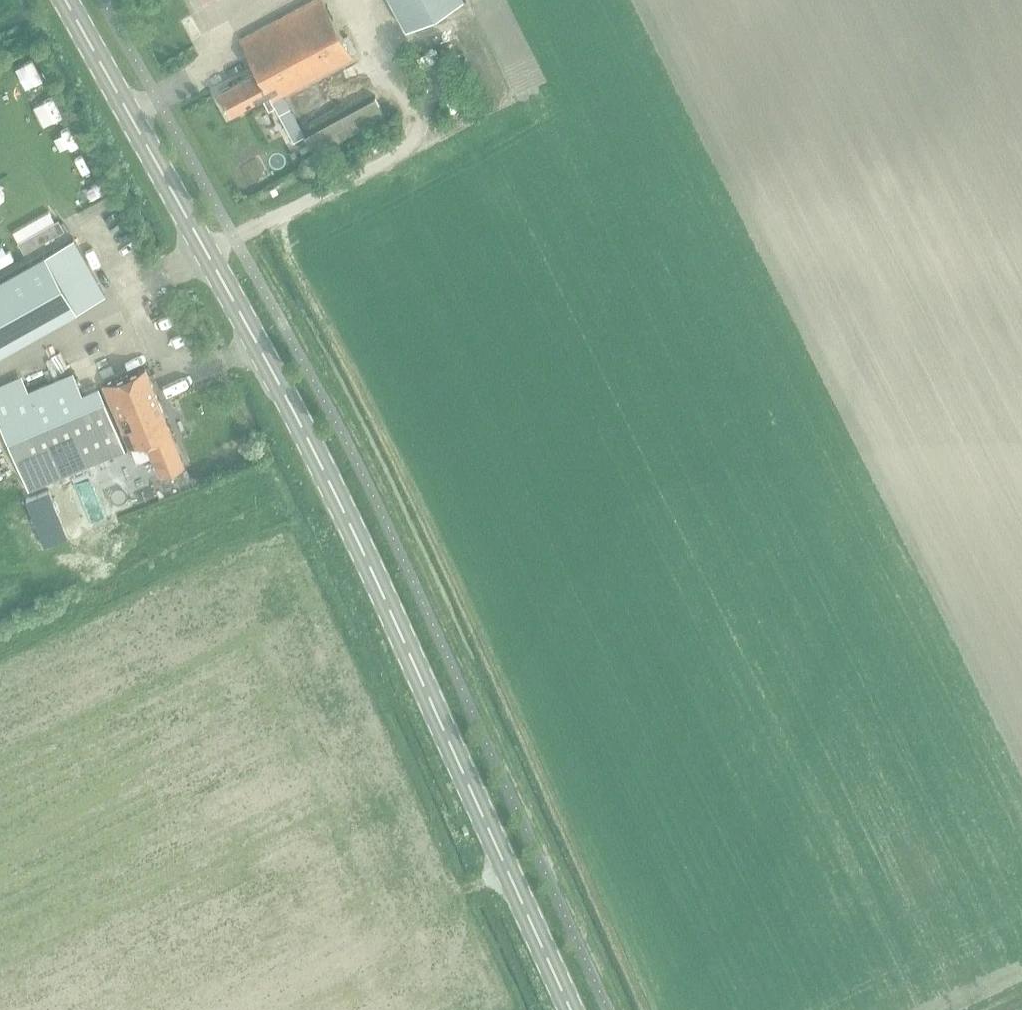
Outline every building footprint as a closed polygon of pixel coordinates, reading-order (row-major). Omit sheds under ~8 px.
[(302,137),(280,95),(351,57),(321,0),(313,0),(238,40),(254,72),(216,92),(228,114),(262,96),(269,109),(274,106),(293,142),(302,137)] [(404,29),(459,0),(388,0),(404,29)] [(417,58),(447,113),(466,103),(435,48),(417,58)] [(347,80),(352,94),(383,83),(378,69),(347,80)] [(303,134),(314,154),(386,116),(376,96),(303,134)] [(118,183),(109,188),(116,203),(125,199),(118,183)] [(58,218),(18,241),(24,251),(64,229),(58,218)] [(105,294),(73,238),(0,278),(0,352),(105,294)] [(184,462),(144,367),(104,384),(111,401),(130,447),(131,447),(136,459),(143,455),(144,457),(152,454),(159,472),(184,462)] [(124,450),(98,387),(82,393),(72,371),(8,398),(2,384),(0,385),(0,425),(28,490),(124,450)]
